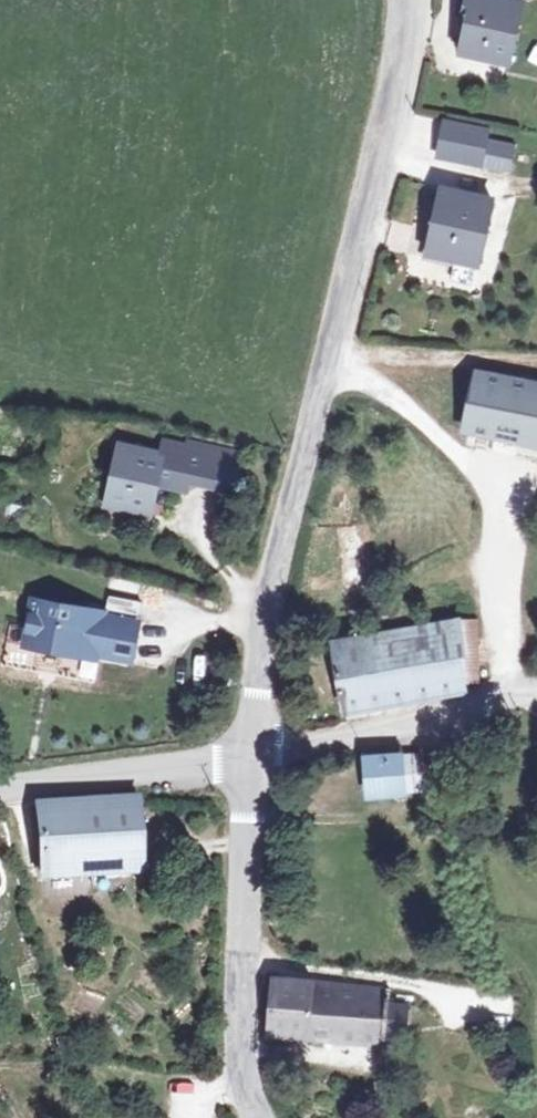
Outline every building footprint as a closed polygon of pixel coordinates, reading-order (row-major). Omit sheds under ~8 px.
[(453,0),(439,0),(433,30),(442,31),(436,61),(480,70),(491,7),(453,0)] [(492,129),(445,120),(438,161),(485,169),(490,141),(492,129)] [(516,146),(490,141),(485,169),(511,174),(516,146)] [(489,199),(443,188),(430,249),(475,260),(489,199)] [(473,372),(458,438),(536,455),(536,386),(473,372)] [(157,455),(117,445),(102,501),(142,512),(151,482),(169,487),(171,477),(194,483),(199,459),(159,448),(157,455)] [(202,449),(199,459),(194,483),(227,492),(236,458),(202,449)] [(74,641),(92,645),(99,619),(100,613),(32,597),(21,644),(70,656),(74,641)] [(99,619),(92,645),(74,641),(70,656),(88,660),(90,653),(123,661),(132,628),(99,619)] [(368,637),(377,709),(453,696),(454,660),(459,661),(462,643),(454,642),(456,619),(368,637)] [(338,715),(377,709),(368,637),(329,645),(338,715)] [(419,775),(421,746),(367,751),(370,789),(399,787),(398,776),(419,775)] [(134,856),(134,791),(23,798),(29,865),(134,856)] [(283,1030),(395,1037),(401,977),(288,969),(283,1030)]
